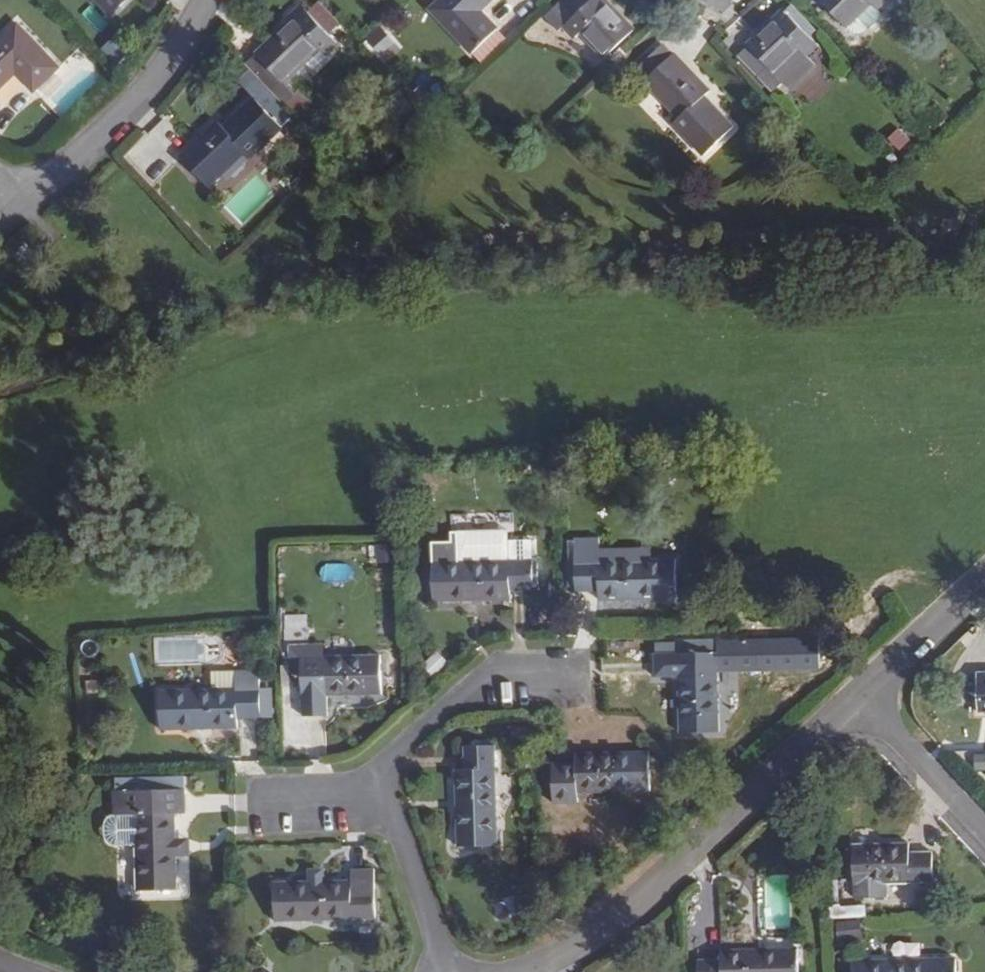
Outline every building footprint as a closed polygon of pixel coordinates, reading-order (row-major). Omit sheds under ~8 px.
[(110,15),(127,0),(96,0),(110,15)] [(431,11),(471,54),(472,53),(495,31),(498,28),(482,12),(493,0),(442,0),(431,11)] [(544,19),(557,32),(563,26),(589,0),(563,0),(544,19)] [(575,37),(581,30),(604,52),(631,27),(608,4),(602,9),(593,0),(589,0),(563,26),(575,37)] [(608,4),(604,0),(593,0),(602,9),(608,4)] [(846,25),(847,24),(869,4),(875,10),(886,0),(821,0),(846,25)] [(869,4),(847,24),(853,32),(858,34),(861,34),(865,32),(881,17),(875,10),(869,4)] [(791,17),(779,29),(772,23),(753,41),(779,70),(800,51),(805,56),(818,44),(811,36),(817,31),(792,5),(785,11),(791,17)] [(80,16),(98,30),(106,19),(88,6),(80,16)] [(293,22),(298,28),(312,16),(306,10),(293,22)] [(779,29),(791,17),(785,11),(772,23),(779,29)] [(293,22),(246,65),(269,89),(279,80),(282,83),(319,49),(325,55),(338,43),(312,16),(298,28),(293,22)] [(59,69),(17,24),(0,40),(0,89),(16,73),(34,92),(59,69)] [(506,43),(495,31),(472,53),(484,64),(506,43)] [(770,91),(785,76),(779,70),(753,41),(737,57),(770,91)] [(647,82),(674,57),(663,46),(636,71),(647,82)] [(674,57),(647,82),(679,117),(674,122),(705,153),(732,129),(702,96),(707,92),(674,57)] [(249,157),(288,119),(262,93),(223,132),(218,126),(183,159),(209,185),(244,153),(249,157)] [(944,126),(935,117),(928,124),(936,133),(944,126)] [(900,151),(910,139),(896,126),(885,138),(900,151)] [(678,601),(677,561),(653,561),(597,562),(597,549),(597,540),(573,540),(573,563),(565,563),(565,589),(575,588),(575,591),(598,591),(598,602),(678,601)] [(653,561),(652,548),(597,549),(597,562),(653,561)] [(541,587),(540,565),(534,565),(534,562),(432,563),(433,603),(511,602),(511,591),(534,591),(534,587),(541,587)] [(305,646),(306,614),(290,614),(290,645),(305,646)] [(153,639),(153,662),(203,662),(203,639),(153,639)] [(720,736),(719,657),(738,658),(739,644),(657,645),(657,681),(680,681),(680,736),(720,736)] [(315,658),(315,645),(305,646),(290,645),(290,661),(301,661),(301,658),(315,658)] [(381,695),(380,657),(315,658),(301,658),(301,661),(301,681),(301,714),(325,715),(325,696),(381,695)] [(301,681),(301,661),(290,661),(290,681),(301,681)] [(262,717),(262,688),(261,669),(237,670),(236,690),(214,690),(161,691),(161,730),(238,729),(239,717),(262,717)] [(236,690),(237,670),(213,670),(214,690),(236,690)] [(275,717),(274,689),(262,688),(262,717),(275,717)] [(968,744),(968,734),(954,734),(953,743),(968,744)] [(498,847),(497,745),(466,746),(467,769),(455,769),(457,848),(498,847)] [(649,793),(649,755),(575,756),(576,766),(552,765),(552,804),(577,804),(577,794),(649,793)] [(186,790),(186,777),(117,779),(117,791),(186,790)] [(177,891),(176,815),(187,815),(186,790),(117,791),(115,791),(115,816),(136,816),(137,891),(177,891)] [(935,885),(934,856),(911,856),(911,847),(854,848),(854,900),(888,902),(888,885),(935,885)] [(376,921),(376,870),(351,870),(352,881),(344,881),(275,882),(274,922),(376,921)] [(866,919),(866,907),(831,909),(831,920),(866,919)] [(799,952),(722,953),(721,964),(698,965),(698,971),(799,971),(799,952)] [(957,963),(856,964),(856,971),(957,971),(957,963)]
